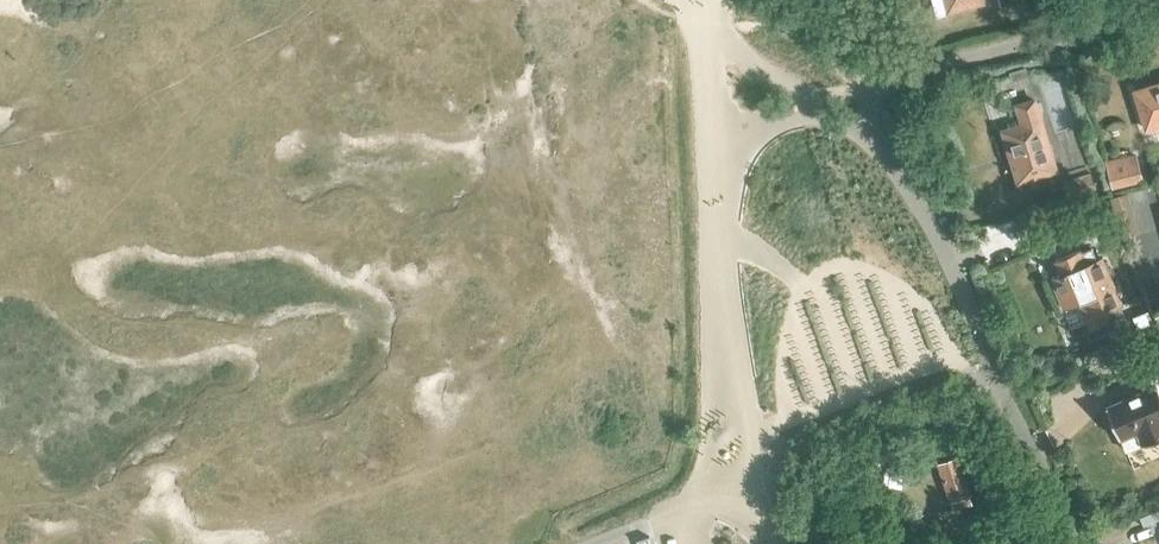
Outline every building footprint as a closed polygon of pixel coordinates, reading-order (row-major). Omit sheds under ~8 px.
[(939,14),(984,2),(983,0),(935,0),(939,14)] [(1147,129),(1158,125),(1158,84),(1135,91),(1147,129)] [(1003,131),(1018,182),(1056,171),(1036,101),(1018,107),(1023,125),(1003,131)] [(1107,162),(1114,188),(1142,180),(1136,155),(1107,162)] [(1081,177),(1080,175),(1070,178),(1075,196),(1086,193),(1085,192),(1095,189),(1092,174),(1081,177)] [(1112,325),(1108,310),(1121,305),(1103,258),(1097,261),(1092,250),(1082,254),(1080,249),(1051,260),(1059,278),(1052,280),(1066,311),(1080,305),(1091,332),(1111,324),(1112,325)] [(1124,449),(1158,435),(1158,411),(1150,390),(1107,409),(1124,449)] [(939,466),(950,501),(970,495),(958,459),(939,466)]
